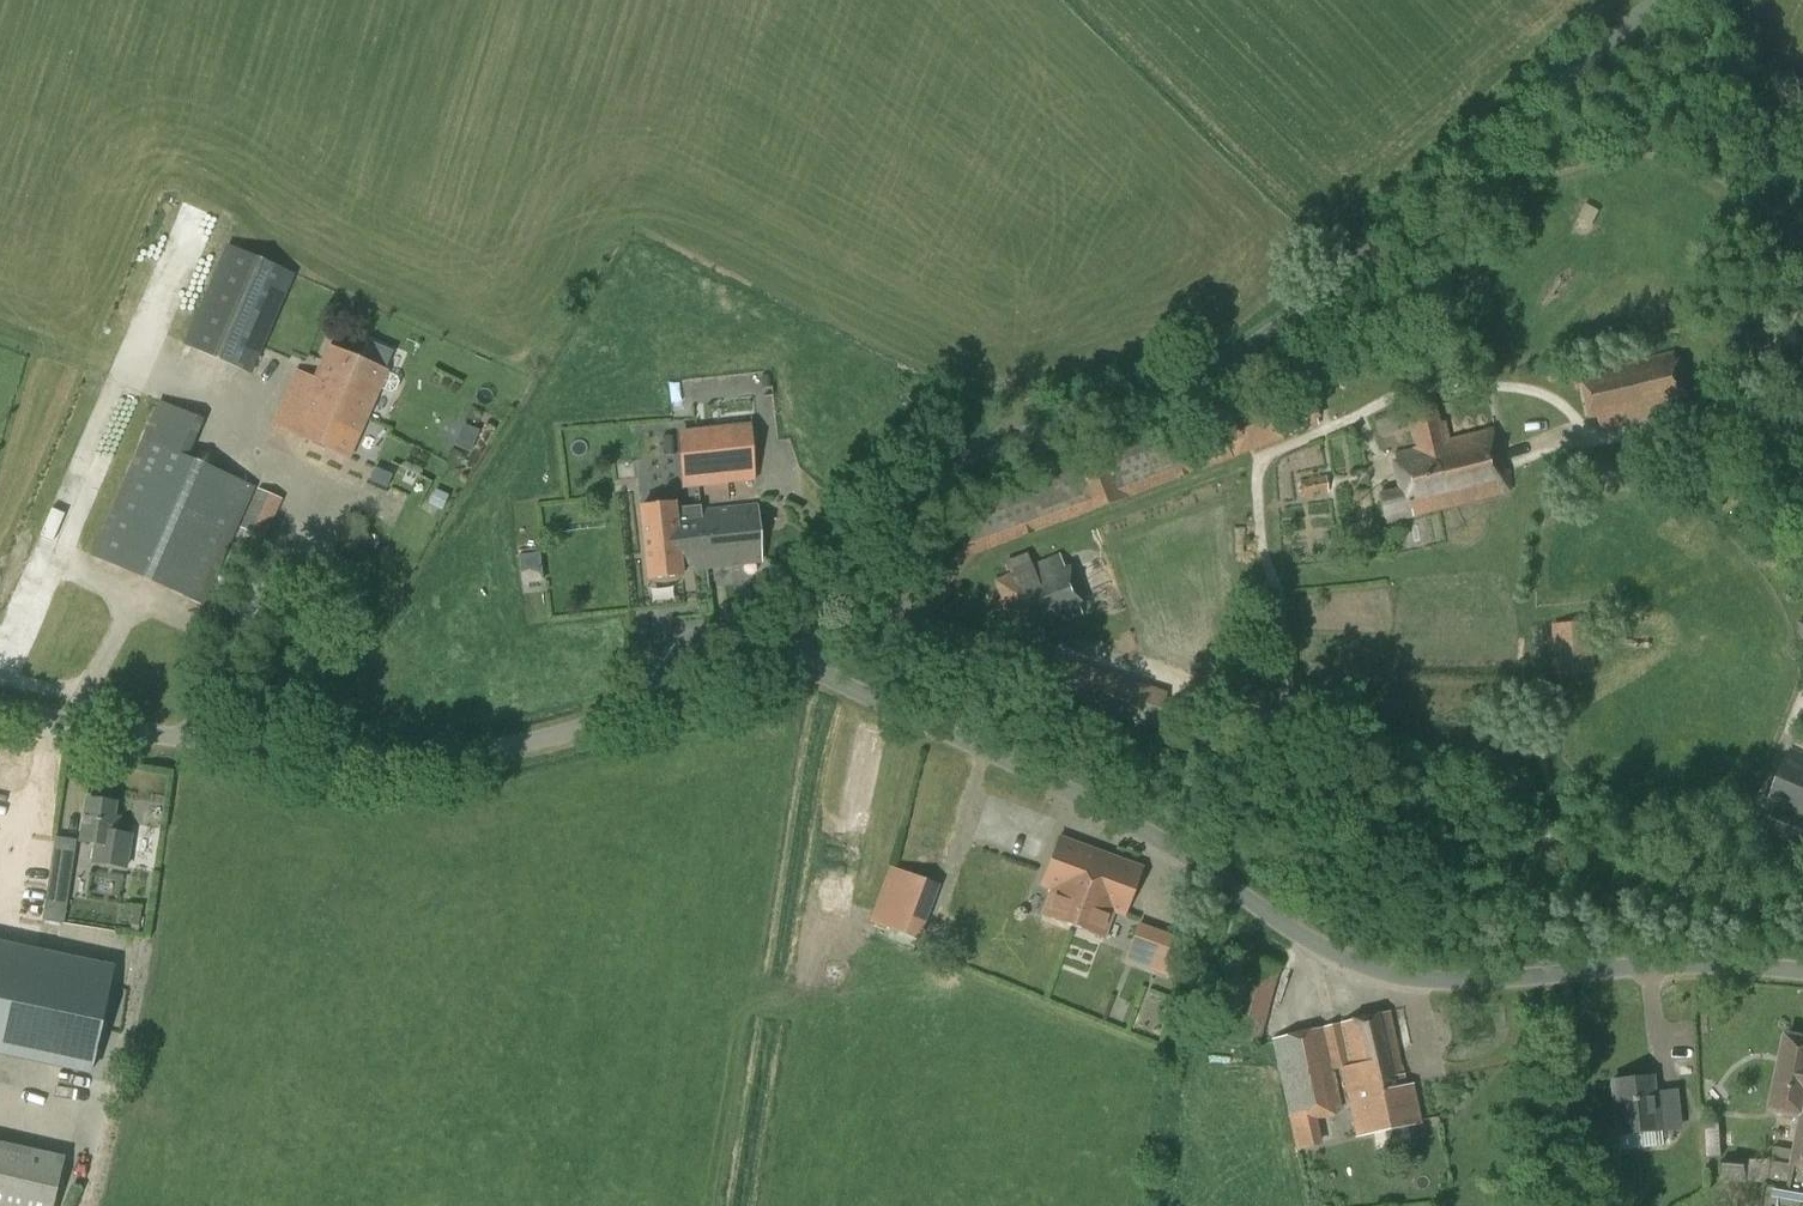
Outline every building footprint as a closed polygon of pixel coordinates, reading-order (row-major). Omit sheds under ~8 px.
[(252,375),(296,275),(227,246),(182,344),(252,375)] [(314,379),(290,432),(348,458),(354,445),(358,436),(363,424),(367,417),(379,388),(389,393),(395,391),(399,382),(396,377),(387,372),(387,371),(329,345),(327,349),(314,379)] [(1598,433),(1683,414),(1680,401),(1689,398),(1687,391),(1683,372),(1680,359),(1581,384),(1583,394),(1587,412),(1589,421),(1595,419),(1598,433)] [(204,606),(256,487),(191,459),(204,420),(157,399),(90,555),(204,606)] [(1439,423),(1437,411),(1409,418),(1416,448),(1397,453),(1401,471),(1405,490),(1381,496),(1387,521),(1506,494),(1498,460),(1492,431),(1450,441),(1445,422),(1439,423)] [(684,489),(755,480),(748,423),(677,431),(684,489)] [(1327,486),(1325,476),(1298,480),(1302,498),(1328,493),(1327,486)] [(265,538),(282,499),(258,488),(240,528),(265,538)] [(757,506),(702,511),(701,505),(676,507),(676,502),(642,505),(649,577),(682,574),(695,573),(694,568),(762,561),(757,506)] [(972,555),(948,535),(890,600),(898,647),(1078,703),(1154,727),(1166,691),(935,619),(929,606),(972,555)] [(1082,598),(1064,552),(1031,565),(1026,553),(1005,561),(1010,573),(993,580),(1017,641),(1082,615),(1079,606),(1084,604),(1082,598)] [(549,581),(545,553),(524,556),(527,584),(549,581)] [(1582,658),(1579,622),(1568,623),(1557,624),(1559,660),(1582,658)] [(1764,809),(1802,825),(1802,751),(1791,746),(1764,809)] [(124,869),(127,857),(131,834),(117,831),(118,823),(111,822),(115,804),(88,799),(80,841),(94,844),(91,863),(124,869)] [(1075,926),(1101,854),(1060,839),(1042,885),(1054,889),(1044,915),(1075,926)] [(1101,854),(1075,926),(1103,937),(1113,911),(1124,915),(1141,869),(1101,854)] [(918,939),(938,885),(889,867),(869,921),(918,939)] [(46,890),(68,893),(70,873),(49,870),(46,890)] [(1614,914),(1613,928),(1635,929),(1635,915),(1626,915),(1614,914)] [(1144,981),(1163,935),(1145,928),(1126,974),(1144,981)] [(110,971),(0,948),(0,1044),(68,1059),(65,1070),(88,1075),(110,971)] [(1259,1046),(1281,968),(1232,954),(1212,1030),(1259,1046)] [(1401,1074),(1388,1012),(1271,1038),(1295,1147),(1320,1143),(1314,1116),(1341,1112),(1332,1072),(1343,1070),(1357,1135),(1420,1121),(1411,1083),(1402,1085),(1400,1074),(1401,1074)] [(1786,1034),(1770,1109),(1802,1116),(1802,1037),(1786,1034)] [(1654,1107),(1651,1078),(1611,1081),(1616,1133),(1661,1129),(1659,1107),(1654,1107)] [(1793,1162),(1793,1164),(1770,1160),(1762,1205),(1802,1205),(1802,1116),(1793,1162)] [(72,1154),(0,1141),(0,1205),(62,1205),(72,1154)] [(1722,1183),(1748,1182),(1748,1158),(1722,1159),(1722,1183)]
